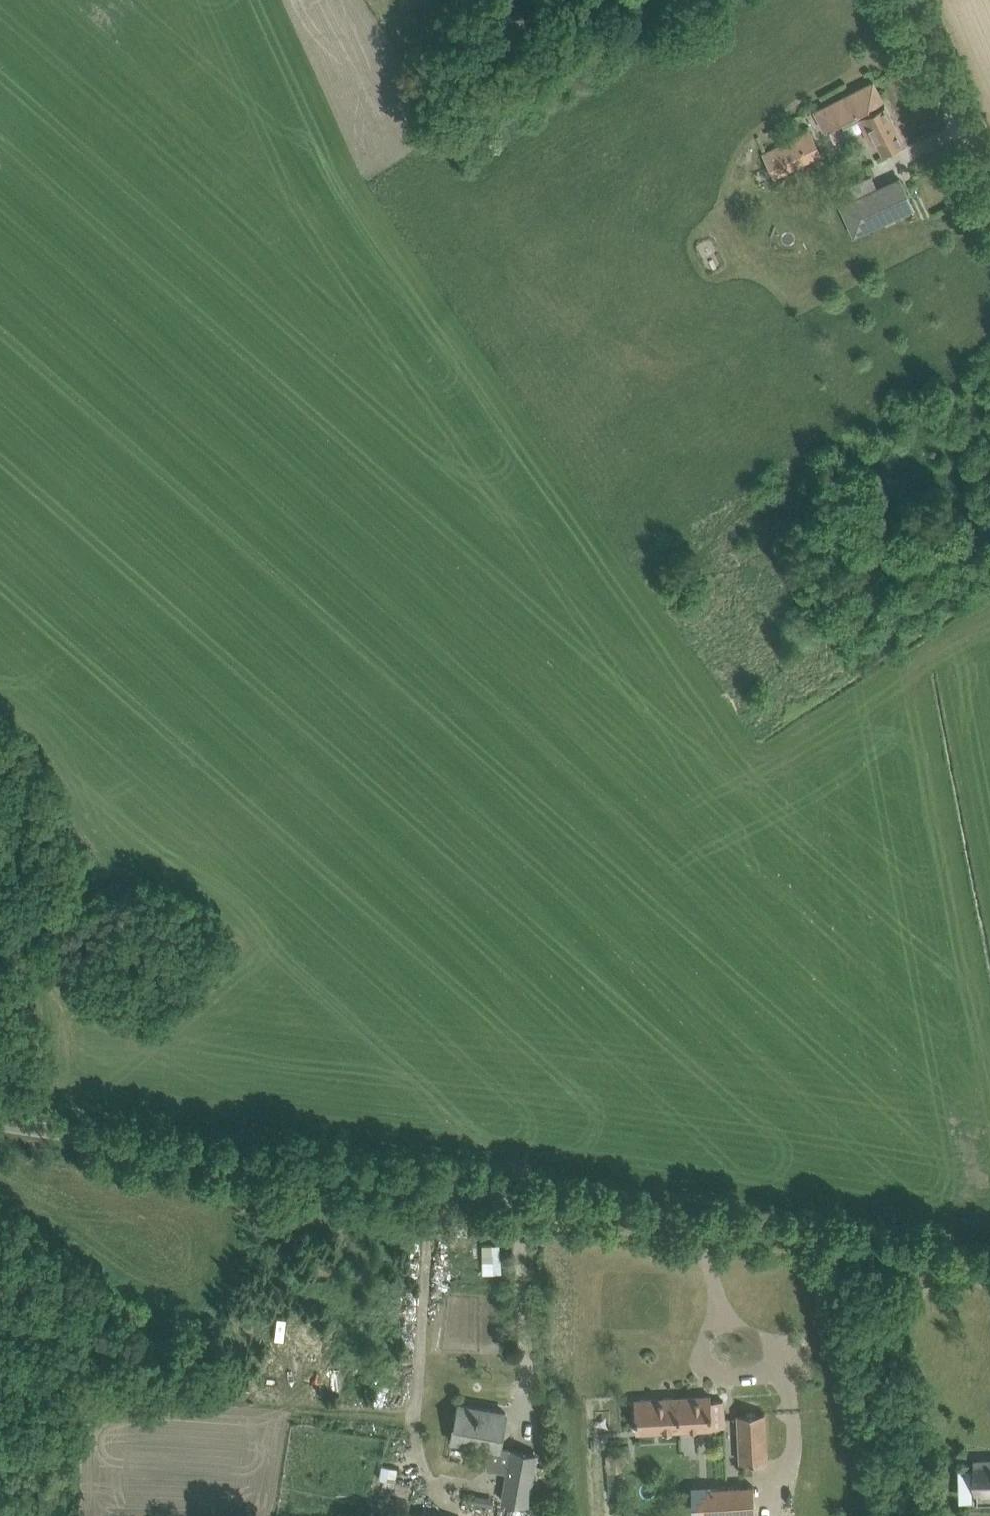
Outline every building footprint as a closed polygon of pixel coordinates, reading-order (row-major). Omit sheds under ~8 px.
[(883,100),(874,83),(873,82),(868,84),(850,93),(814,110),(824,132),(842,122),(844,127),(860,119),(871,142),(876,139),(883,153),(886,152),(904,143),(885,105),(880,107),(878,103),(883,100)] [(785,170),(820,153),(810,132),(775,148),(764,153),(763,154),(773,176),(785,170)] [(869,227),(895,216),(913,207),(900,178),(877,188),(856,198),(869,227)] [(503,1242),(483,1243),(485,1272),(505,1271),(503,1242)] [(723,1400),(711,1400),(711,1395),(634,1399),(636,1430),(725,1426),(723,1400)] [(451,1440),(490,1447),(486,1469),(508,1472),(503,1499),(527,1503),(536,1454),(512,1450),(500,1448),(503,1432),(502,1431),(506,1412),(459,1403),(456,1423),(455,1423),(451,1440)] [(765,1413),(738,1414),(740,1462),(767,1460),(765,1413)] [(621,1452),(612,1452),(613,1467),(622,1466),(621,1452)] [(976,1482),(977,1500),(989,1499),(989,1461),(976,1462),(976,1482)] [(382,1465),(379,1478),(384,1479),(394,1482),(398,1468),(382,1465)] [(707,1486),(708,1515),(724,1514),(724,1515),(755,1515),(753,1484),(707,1486)] [(493,1497),(476,1494),(474,1500),(491,1504),(493,1497)]
